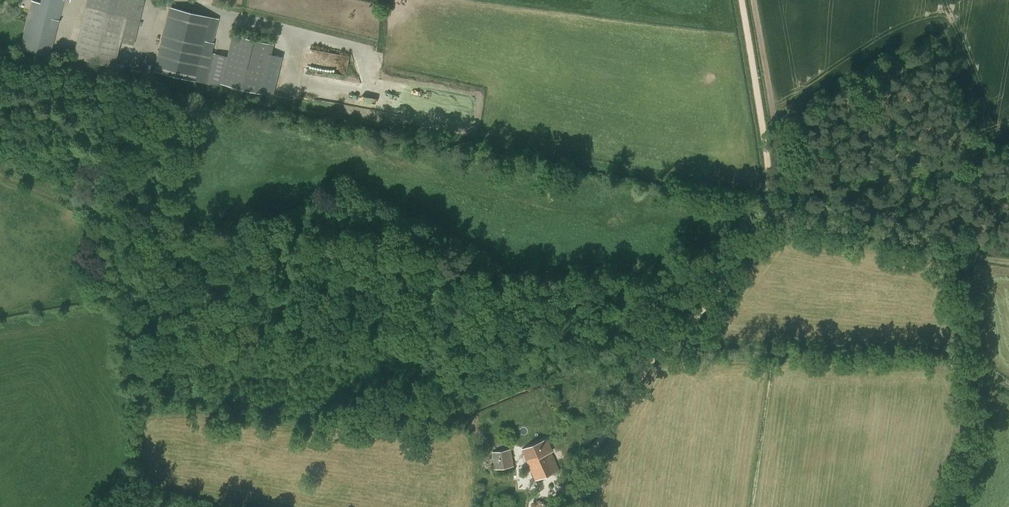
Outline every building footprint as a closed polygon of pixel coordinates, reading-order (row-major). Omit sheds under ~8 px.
[(63,0),(69,2),(70,0),(42,0),(38,14),(31,12),(29,22),(23,50),(50,56),(53,45),(63,0)] [(144,1),(141,0),(88,0),(74,57),(113,66),(119,41),(133,45),(144,1)] [(202,48),(206,31),(210,17),(169,7),(166,21),(154,70),(194,80),(202,48)] [(319,57),(328,58),(327,63),(333,64),(332,72),(351,75),(354,55),(320,50),(319,57)] [(521,450),(534,481),(558,471),(551,452),(552,451),(547,439),(521,450)] [(492,452),(495,469),(514,466),(511,449),(492,452)]
